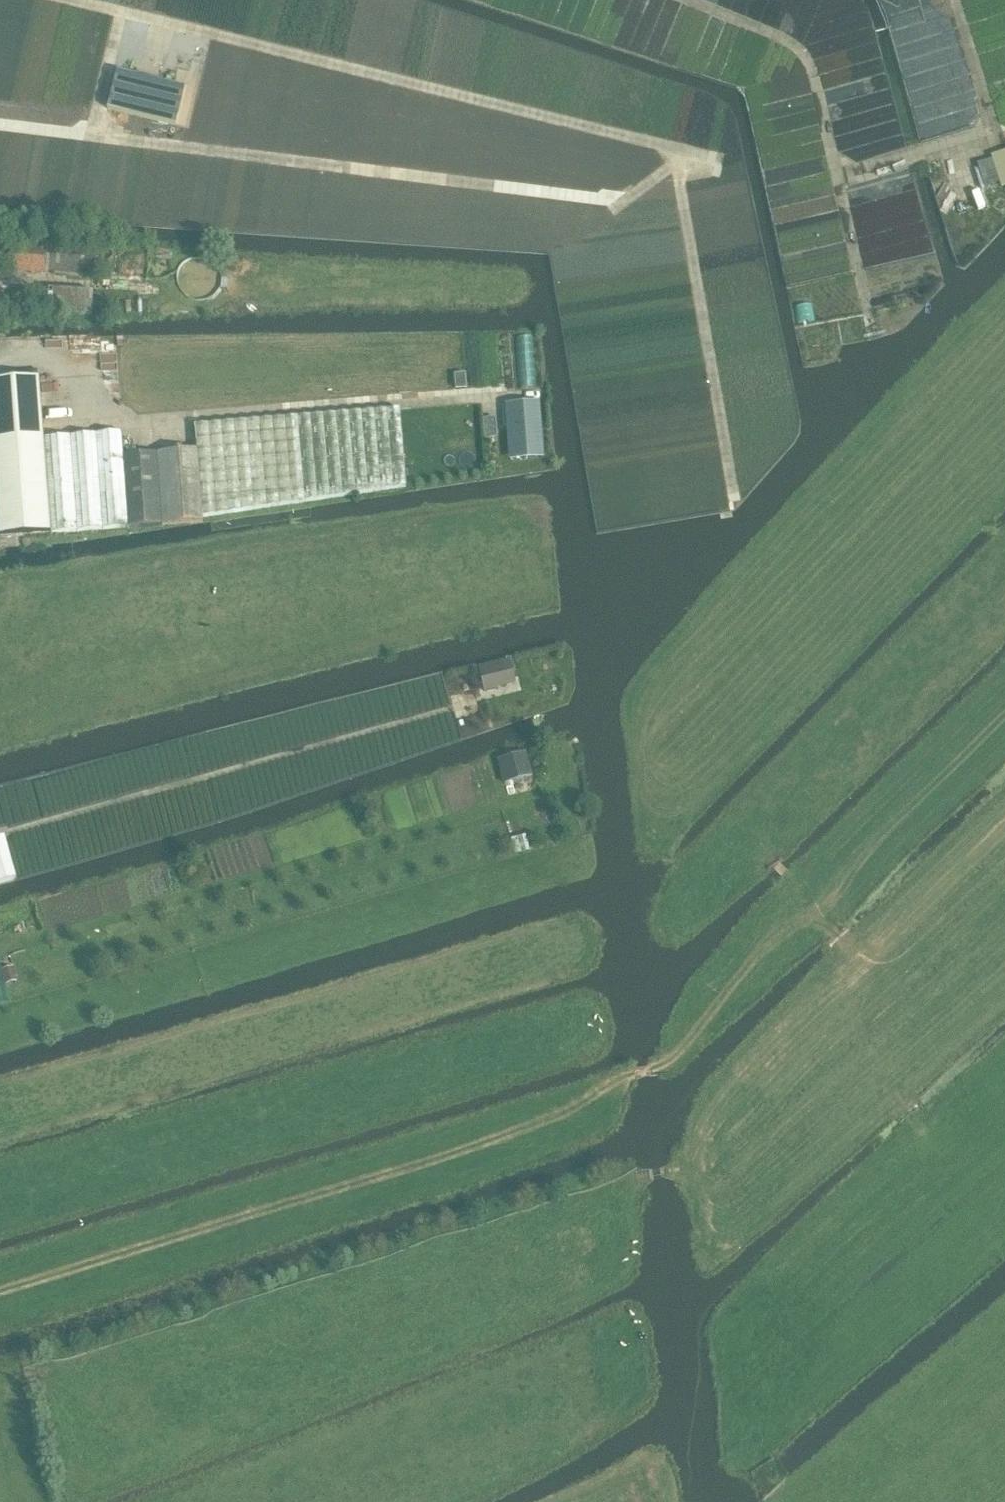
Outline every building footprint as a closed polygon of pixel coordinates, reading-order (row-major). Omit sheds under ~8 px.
[(107,109),(175,126),(185,88),(116,71),(107,109)] [(992,157),(993,161),(1000,183),(1001,187),(1004,185),(1004,153),(992,157)] [(47,240),(46,246),(8,243),(9,233),(0,233),(0,260),(8,260),(7,270),(45,273),(45,271),(93,274),(96,244),(47,240)] [(48,316),(92,317),(93,292),(49,290),(48,316)] [(127,527),(203,520),(202,516),(197,448),(122,454),(120,430),(44,437),(40,377),(0,380),(0,537),(127,527)] [(507,419),(511,418),(513,448),(542,446),(538,402),(506,405),(507,419)] [(399,410),(195,426),(197,448),(202,516),(241,513),(406,488),(399,410)] [(484,427),(485,439),(496,438),(495,426),(484,427)] [(510,660),(479,668),(484,691),(498,687),(496,680),(513,675),(510,660)] [(525,753),(499,760),(505,783),(532,776),(525,753)] [(5,837),(0,839),(0,883),(16,879),(5,837)] [(525,837),(511,841),(515,854),(529,851),(525,837)] [(13,970),(3,972),(6,984),(16,981),(13,970)]
